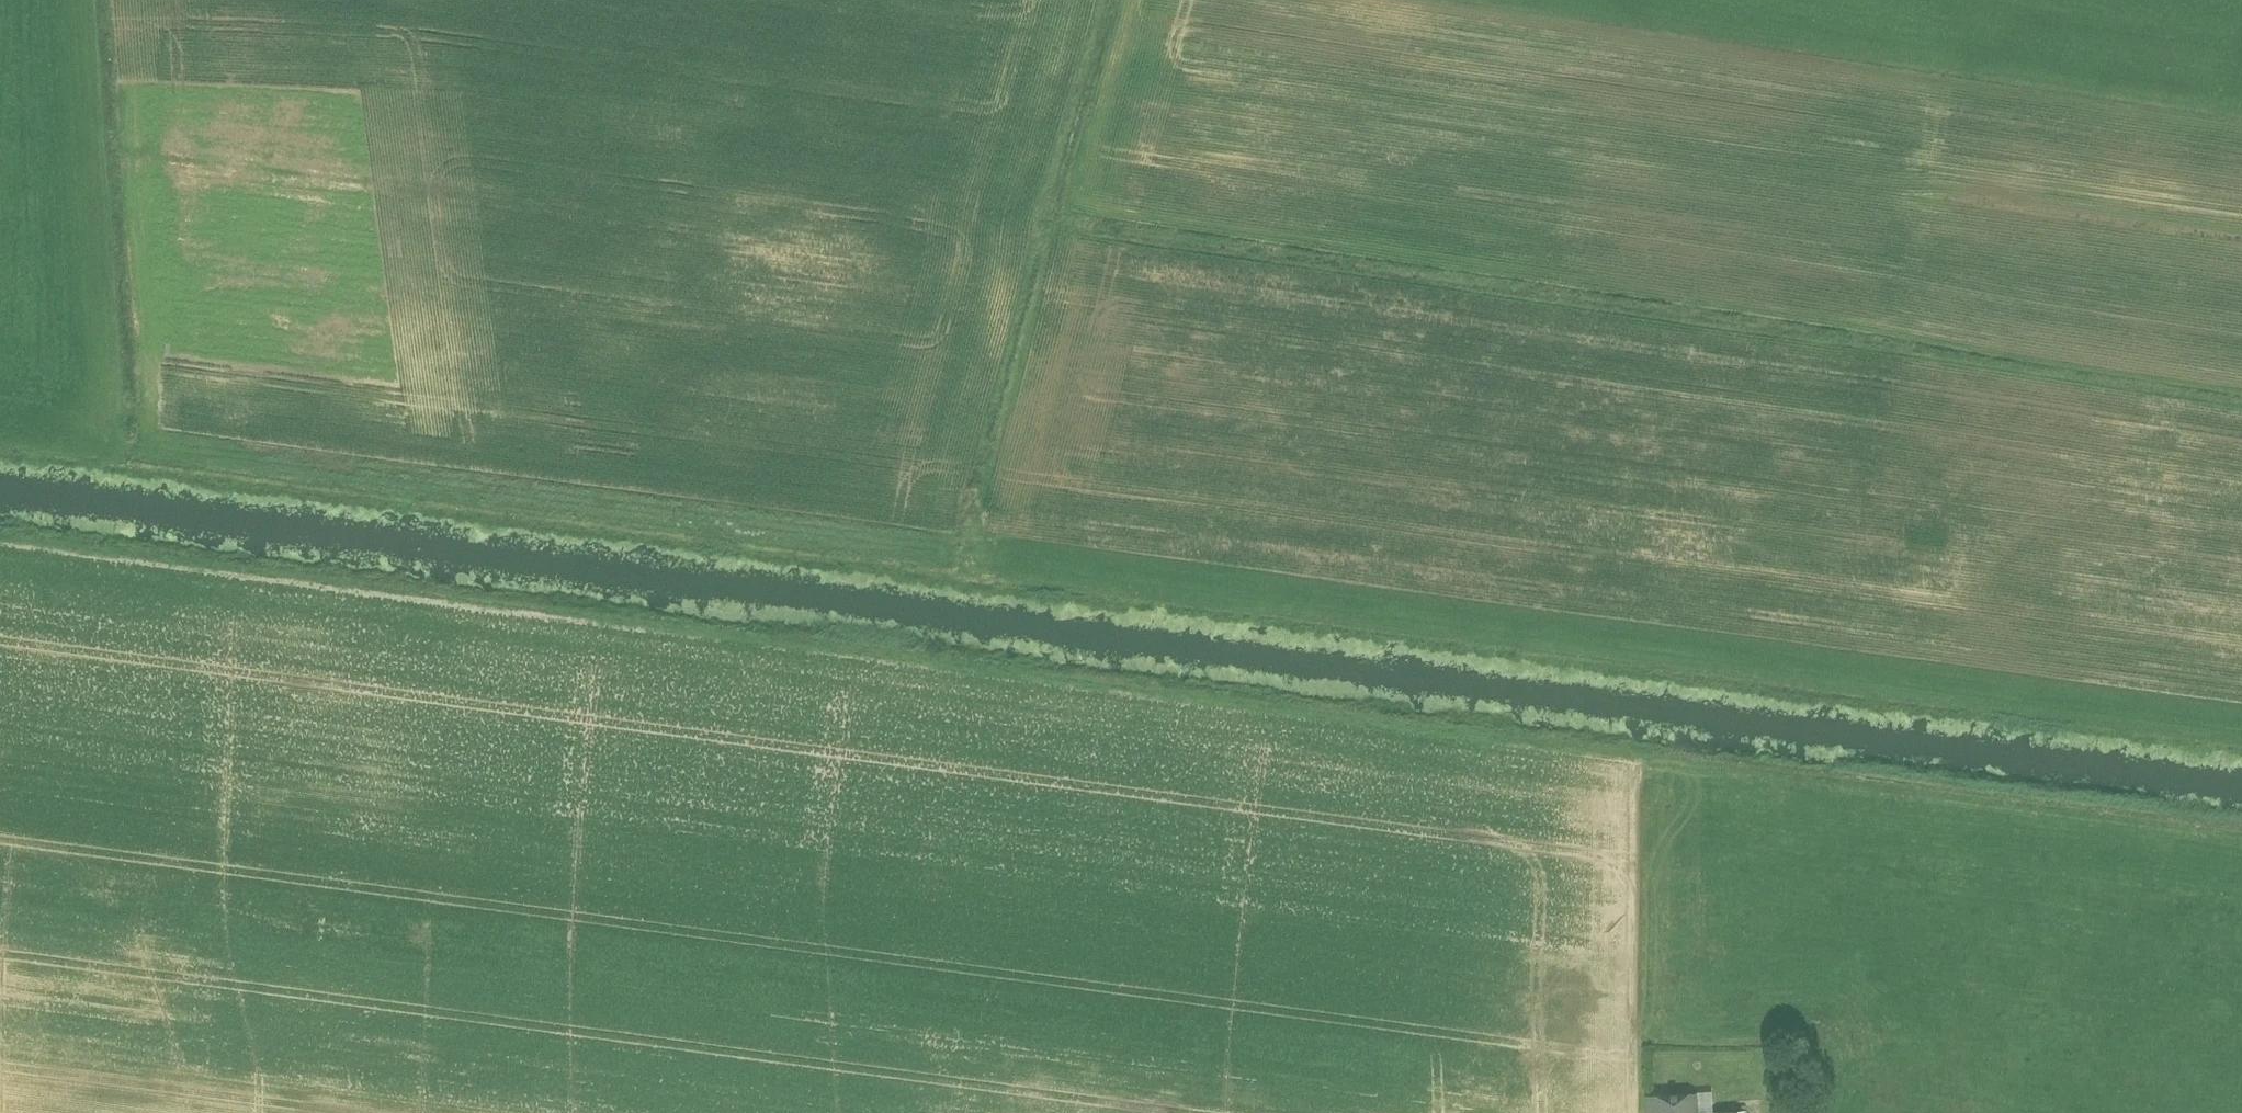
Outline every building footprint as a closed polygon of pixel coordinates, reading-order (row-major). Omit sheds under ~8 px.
[(1694,1092),(1645,1096),(1647,1112),(1696,1112),(1694,1092)]
